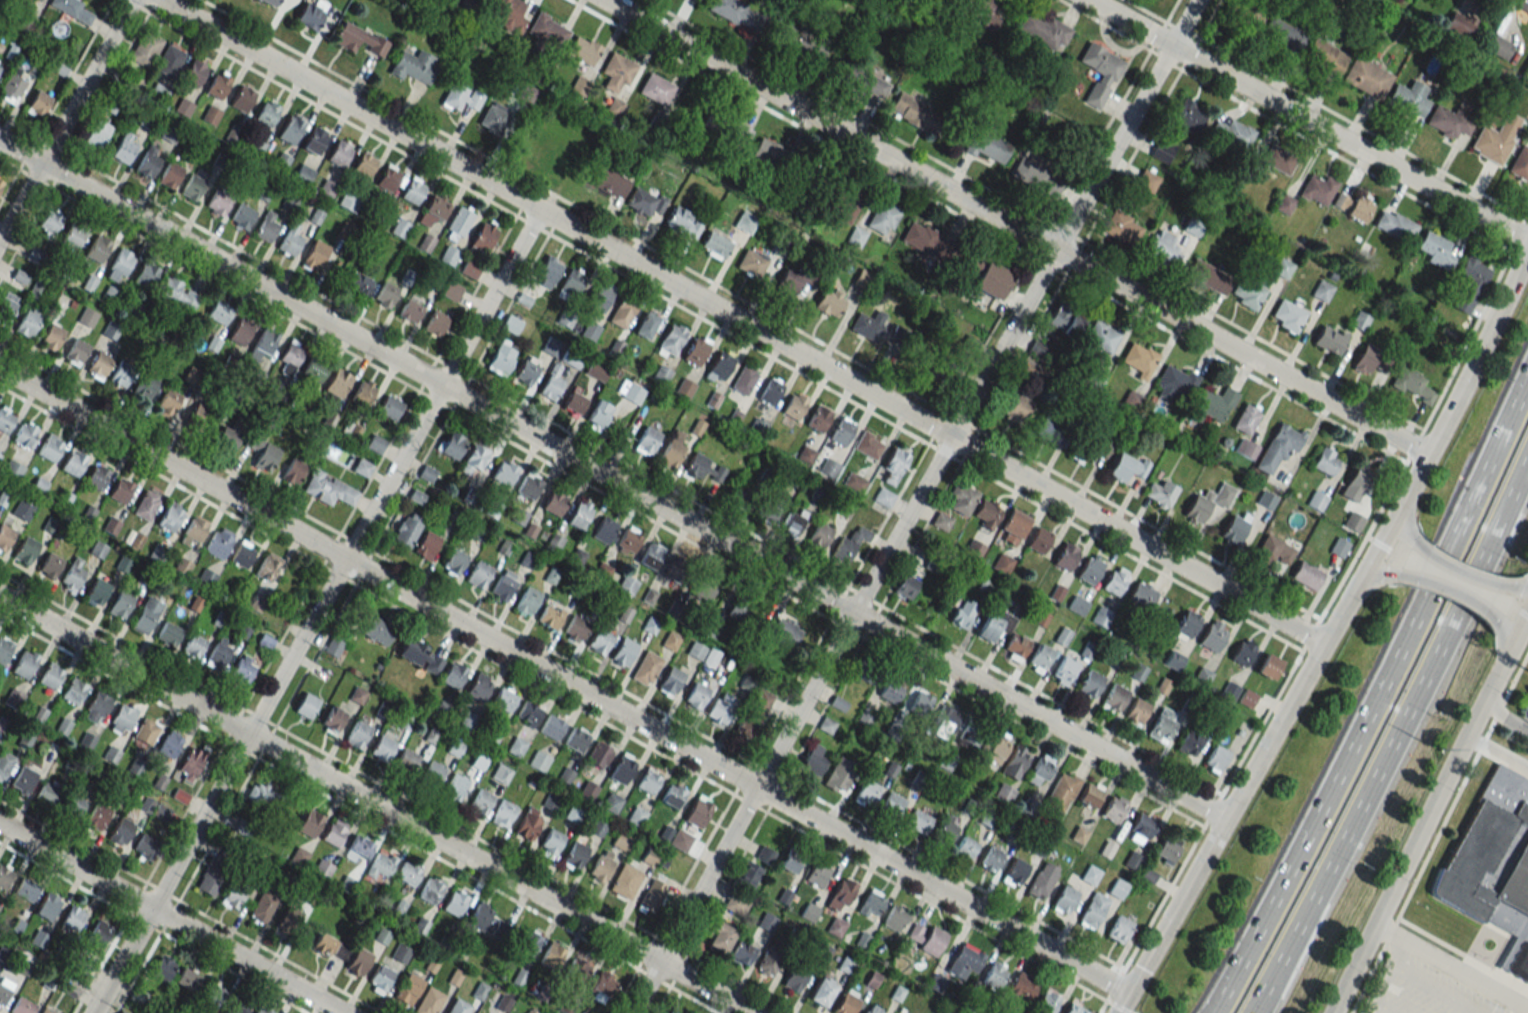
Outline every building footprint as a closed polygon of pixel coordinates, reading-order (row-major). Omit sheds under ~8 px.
[(47,4),(49,0),(78,0),(82,2),(79,7),(94,15),(88,26),(47,4)] [(489,12),(495,0),(517,0),(526,5),(515,26),(489,12)] [(705,8),(709,0),(739,0),(742,2),(731,23),(705,8)] [(960,2),(988,13),(982,28),(993,32),(999,17),(993,15),(997,5),(991,2),(992,0),(961,0),(960,2)] [(1262,11),(1238,0),(1234,0),(1225,19),(1252,32),(1262,11)] [(1514,8),(1518,0),(1527,0),(1527,16),(1514,8)] [(300,26),(322,26),(322,1),(300,1),(300,26)] [(1013,32),(1061,53),(1071,30),(1023,9),(1013,32)] [(1443,28),(1467,39),(1475,20),(1452,9),(1443,28)] [(568,31),(558,50),(543,42),(540,48),(531,42),(535,36),(525,31),(536,10),(547,16),(545,18),(568,31)] [(1304,35),(1294,53),(1257,33),(1266,15),(1304,35)] [(389,42),(342,20),(331,42),(354,53),(357,45),(382,57),(389,42)] [(807,36),(796,57),(770,42),(781,22),(807,36)] [(144,31),(129,59),(148,69),(163,41),(144,31)] [(600,46),(589,67),(563,52),(573,35),(584,41),(586,38),(600,46)] [(1513,45),(1493,35),(1485,50),(1505,60),(1513,45)] [(1346,56),(1334,76),(1299,57),(1310,36),(1346,56)] [(1099,111),(1125,62),(1088,41),(1078,61),(1099,73),(1083,102),(1099,111)] [(10,44),(19,49),(11,62),(3,57),(10,44)] [(167,44),(153,69),(170,79),(184,53),(167,44)] [(439,63),(404,44),(391,70),(426,88),(439,63)] [(636,65),(625,86),(598,72),(610,51),(636,65)] [(1390,75),(1377,100),(1338,79),(1352,54),(1390,75)] [(34,58),(42,64),(35,77),(26,72),(34,58)] [(193,58),(181,80),(196,88),(208,67),(193,58)] [(888,84),(880,99),(862,89),(856,99),(841,91),(845,85),(833,78),(842,60),(888,84)] [(216,70),(204,92),(219,100),(231,79),(216,70)] [(673,85),(662,106),(636,92),(647,71),(673,85)] [(14,101),(0,94),(0,90),(10,73),(25,81),(14,101)] [(474,112),(485,96),(456,77),(440,103),(457,113),(463,104),(474,112)] [(155,82),(169,89),(160,105),(146,98),(155,82)] [(538,91),(524,82),(514,97),(529,106),(538,91)] [(1420,96),(1409,117),(1382,103),(1393,82),(1420,96)] [(240,84),(228,105),(244,114),(255,92),(240,84)] [(52,98),(41,118),(25,110),(37,90),(52,98)] [(909,96),(908,98),(945,118),(936,136),(918,127),(917,128),(902,121),(903,119),(888,110),(898,90),(909,96)] [(181,97),(194,104),(187,117),(173,110),(181,97)] [(1207,111),(1183,97),(1169,121),(1193,136),(1207,111)] [(265,98),(253,119),(269,128),(281,106),(265,98)] [(477,126),(498,136),(510,111),(489,101),(477,126)] [(1460,117),(1448,137),(1422,123),(1433,102),(1460,117)] [(209,103),(222,111),(213,127),(200,120),(209,103)] [(751,131),(743,144),(725,134),(723,138),(699,124),(708,107),(751,131)] [(1519,120),(1509,139),(1511,140),(1497,166),(1474,153),(1475,151),(1468,147),(1480,125),(1494,132),(1505,112),(1519,120)] [(288,115),(276,137),(291,145),(303,124),(288,115)] [(84,143),(99,151),(112,126),(97,118),(84,143)] [(1226,124),(1215,120),(1209,134),(1247,151),(1256,130),(1229,118),(1226,124)] [(173,144),(179,133),(166,126),(160,137),(173,144)] [(312,126),(301,148),(316,156),(328,135),(312,126)] [(1001,141),(989,162),(963,147),(974,126),(1001,141)] [(786,150),(774,171),(748,156),(759,135),(786,150)] [(1149,156),(1167,165),(1177,146),(1159,136),(1149,156)] [(137,145),(126,165),(110,157),(122,137),(137,145)] [(337,138),(326,160),(341,168),(353,147),(337,138)] [(1260,163),(1287,177),(1297,157),(1270,143),(1260,163)] [(1520,144),(1527,149),(1527,171),(1523,180),(1505,171),(1520,144)] [(161,158),(150,178),(135,170),(146,150),(161,158)] [(278,150),(291,158),(282,174),(269,167),(278,150)] [(362,151),(350,173),(365,181),(377,160),(362,151)] [(821,168),(812,185),(787,171),(796,155),(821,168)] [(1044,170),(1033,191),(1006,177),(1018,156),(1044,170)] [(183,169),(172,189),(157,181),(168,161),(183,169)] [(301,164),(314,171),(306,187),(292,180),(301,164)] [(375,185),(391,193),(401,172),(386,164),(375,185)] [(624,195),(629,175),(594,167),(589,186),(624,195)] [(1150,194),(1160,178),(1144,168),(1133,184),(1150,194)] [(1297,194),(1322,208),(1336,185),(1311,170),(1297,194)] [(205,181),(194,201),(179,193),(190,173),(205,181)] [(864,191),(846,225),(837,220),(842,211),(820,199),(833,175),(864,191)] [(410,178),(400,197),(415,205),(425,187),(410,178)] [(652,210),(659,214),(668,197),(638,182),(625,205),(648,217),(652,210)] [(231,196),(220,216),(205,208),(216,188),(231,196)] [(346,188),(363,197),(354,213),(337,204),(346,188)] [(432,194),(416,221),(426,228),(433,216),(439,220),(449,204),(432,194)] [(899,210),(889,230),(884,227),(880,234),(863,225),(877,198),(899,210)] [(256,211),(239,202),(229,221),(245,230),(256,211)] [(458,206),(446,227),(461,236),(473,214),(458,206)] [(664,224),(694,240),(704,221),(674,206),(664,224)] [(1407,244),(1417,224),(1382,207),(1372,227),(1407,244)] [(1144,225),(1112,209),(1101,230),(1132,247),(1144,225)] [(748,235),(757,219),(742,210),(733,226),(748,235)] [(279,223),(268,243),(253,235),(264,215),(279,223)] [(397,216),(411,224),(402,240),(389,233),(397,216)] [(482,221),(470,243),(485,251),(497,230),(482,221)] [(908,221),(898,239),(925,254),(928,248),(933,251),(931,254),(947,263),(956,247),(936,236),(937,233),(921,224),(920,227),(908,221)] [(85,231),(70,223),(60,243),(74,251),(85,231)] [(858,248),(867,233),(854,226),(845,241),(858,248)] [(303,237),(292,257),(277,249),(288,228),(303,237)] [(1176,239),(1157,228),(1144,250),(1175,269),(1184,254),(1172,247),(1176,239)] [(720,262),(732,243),(710,230),(699,249),(720,262)] [(1454,255),(1447,251),(1451,243),(1424,230),(1416,248),(1424,252),(1421,259),(1446,271),(1454,255)] [(111,242),(96,234),(85,256),(99,264),(111,242)] [(329,247),(318,268),(312,264),(309,269),(300,265),(314,239),(329,247)] [(459,251),(446,245),(439,261),(452,267),(459,251)] [(123,284),(133,253),(117,248),(107,279),(123,284)] [(757,280),(767,261),(745,249),(735,268),(757,280)] [(547,255),(535,276),(551,284),(562,263),(547,255)] [(1285,281),(1295,264),(1280,255),(1270,272),(1285,281)] [(1489,267),(1464,256),(1455,276),(1463,280),(1451,308),(1468,315),(1489,267)] [(1232,277),(1193,258),(1184,277),(1223,296),(1232,277)] [(1010,273),(999,294),(972,280),(984,259),(1010,273)] [(159,268),(142,260),(133,279),(151,287),(159,268)] [(818,279),(786,265),(776,287),(795,296),(801,282),(814,287),(818,279)] [(570,268),(558,289),(573,298),(585,276),(570,268)] [(862,286),(871,278),(863,270),(854,279),(862,286)] [(364,297),(372,280),(352,271),(345,288),(364,297)] [(1240,275),(1267,290),(1255,312),(1237,302),(1239,298),(1230,293),(1240,275)] [(202,292),(166,276),(156,297),(192,313),(202,292)] [(1326,303),(1334,287),(1319,279),(1310,295),(1326,303)] [(387,309),(399,288),(384,280),(373,301),(387,309)] [(28,294),(38,299),(44,285),(34,281),(28,294)] [(598,283),(586,305),(601,313),(613,292),(598,283)] [(515,302),(528,308),(536,292),(523,286),(515,302)] [(825,286),(813,308),(834,319),(846,298),(825,286)] [(4,290),(0,299),(0,323),(5,326),(19,297),(4,290)] [(424,302),(407,295),(398,317),(415,324),(424,302)] [(621,297),(609,319),(624,327),(636,306),(621,297)] [(1280,298),(1307,313),(1295,335),(1277,325),(1280,320),(1270,315),(1280,298)] [(224,326),(234,309),(215,299),(206,317),(224,326)] [(1082,320),(1071,339),(1043,324),(1056,300),(1073,309),(1070,314),(1082,320)] [(13,329),(28,339),(44,314),(29,305),(13,329)] [(77,321),(90,328),(98,314),(84,306),(77,321)] [(439,337),(448,317),(433,310),(423,330),(439,337)] [(859,312),(853,324),(876,336),(886,315),(876,310),(872,318),(859,312)] [(644,311),(633,332),(646,340),(658,319),(644,311)] [(523,321),(507,313),(500,328),(515,336),(523,321)] [(242,347),(253,328),(238,319),(227,338),(242,347)] [(1118,333),(1107,354),(1081,339),(1092,319),(1118,333)] [(592,341),(600,327),(588,321),(581,335),(592,341)] [(64,330),(50,322),(38,344),(53,352),(64,330)] [(670,324),(658,345),(673,354),(685,332),(670,324)] [(1322,326),(1312,343),(1336,356),(1348,335),(1340,331),(1338,335),(1322,326)] [(248,360),(264,366),(277,334),(261,327),(248,360)] [(541,349),(552,356),(560,343),(550,336),(541,349)] [(89,345),(75,337),(63,359),(77,367),(89,345)] [(520,347),(502,337),(485,367),(503,377),(520,347)] [(693,337),(682,358),(697,367),(709,345),(693,337)] [(274,369),(290,377),(306,347),(290,339),(274,369)] [(1156,354),(1145,375),(1119,361),(1130,340),(1156,354)] [(1364,343),(1352,365),(1366,373),(1378,350),(1364,343)] [(101,381),(113,358),(97,350),(85,372),(101,381)] [(719,350),(707,372),(723,380),(734,359),(719,350)] [(299,379),(316,388),(328,365),(311,356),(299,379)] [(528,388),(539,366),(524,358),(513,380),(528,388)] [(107,381),(124,390),(136,369),(119,359),(107,381)] [(609,369),(590,360),(584,374),(603,383),(609,369)] [(556,377),(560,367),(553,363),(538,394),(554,402),(564,380),(556,377)] [(1199,376),(1185,401),(1153,384),(1164,363),(1184,374),(1186,369),(1199,376)] [(931,365),(928,387),(950,389),(953,368),(931,365)] [(1436,393),(1423,385),(1426,380),(1400,365),(1390,385),(1400,390),(1401,387),(1420,397),(1418,400),(1429,406),(1436,393)] [(742,366),(730,388),(745,396),(757,375),(742,366)] [(352,376),(337,367),(321,395),(337,404),(352,376)] [(146,402),(158,380),(143,372),(132,394),(146,402)] [(768,377),(757,399),(772,407),(784,386),(768,377)] [(367,408),(376,385),(360,379),(351,402),(367,408)] [(689,393),(686,392),(691,385),(684,379),(676,390),(686,397),(689,393)] [(640,404),(644,388),(624,382),(619,398),(640,404)] [(1229,401),(1218,422),(1191,408),(1203,387),(1229,401)] [(153,411),(167,419),(180,396),(167,388),(153,411)] [(561,407),(576,415),(586,398),(571,390),(561,407)] [(997,410),(1019,426),(1033,405),(1011,390),(997,410)] [(792,391),(781,412),(796,421),(808,399),(792,391)] [(392,421),(403,404),(387,394),(376,411),(392,421)] [(613,407),(598,399),(584,424),(600,432),(613,407)] [(1231,426),(1248,436),(1262,411),(1245,401),(1231,426)] [(202,430),(212,409),(195,402),(186,423),(202,430)] [(816,404),(804,426),(820,434),(832,413),(816,404)] [(7,434),(17,414),(0,406),(0,431),(7,434)] [(1033,433),(1055,444),(1065,424),(1044,413),(1033,433)] [(839,417),(827,439),(843,447),(854,426),(839,417)] [(29,451),(41,430),(23,419),(11,440),(29,451)] [(242,430),(225,421),(214,443),(232,452),(242,430)] [(1255,466),(1278,423),(1296,432),(1298,429),(1306,433),(1296,453),(1290,450),(1285,459),(1278,456),(1268,473),(1255,466)] [(661,433),(646,425),(633,449),(648,457),(661,433)] [(449,430),(438,451),(455,461),(465,442),(459,439),(461,436),(449,430)] [(853,449),(875,460),(884,441),(862,430),(853,449)] [(1084,462),(1097,441),(1080,430),(1066,451),(1084,462)] [(66,443),(47,432),(35,453),(54,464),(66,443)] [(250,464),(267,473),(280,449),(252,434),(245,447),(256,453),(250,464)] [(688,443),(674,434),(657,459),(671,468),(688,443)] [(1233,452),(1252,460),(1259,445),(1240,437),(1233,452)] [(894,487),(911,450),(895,442),(882,470),(887,473),(883,482),(894,487)] [(473,443),(459,470),(467,475),(471,467),(478,470),(488,451),(473,443)] [(1310,466),(1330,477),(1342,457),(1322,445),(1310,466)] [(59,469),(76,478),(88,457),(71,447),(59,469)] [(1107,475),(1125,484),(1130,474),(1141,480),(1149,463),(1121,449),(1107,475)] [(698,480),(703,473),(718,482),(726,471),(696,451),(683,470),(698,480)] [(296,486),(307,465),(291,457),(281,479),(296,486)] [(818,471),(834,479),(841,465),(825,457),(818,471)] [(25,467),(9,459),(1,473),(17,481),(25,467)] [(500,461),(491,478),(507,487),(517,468),(507,462),(506,464),(500,461)] [(101,491),(110,470),(93,462),(84,484),(101,491)] [(423,464),(418,476),(430,482),(436,471),(423,464)] [(1340,495),(1356,503),(1371,474),(1354,466),(1340,495)] [(333,497),(352,506),(359,490),(313,469),(302,492),(329,505),(333,497)] [(531,500),(542,480),(526,472),(515,492),(531,500)] [(867,481),(849,472),(842,485),(860,494),(867,481)] [(108,497),(123,505),(133,484),(118,477),(108,497)] [(1177,488),(1166,509),(1141,495),(1148,482),(1157,486),(1161,479),(1177,488)] [(1221,482),(1211,501),(1226,509),(1236,490),(1221,482)] [(946,507),(966,517),(979,493),(958,483),(946,507)] [(755,494),(738,485),(729,501),(746,510),(755,494)] [(888,508),(895,495),(880,487),(873,501),(888,508)] [(552,488),(541,508),(558,517),(567,499),(561,496),(563,493),(552,488)] [(131,513),(147,522),(161,498),(145,489),(131,513)] [(1313,489),(1305,504),(1320,512),(1328,497),(1313,489)] [(1262,490),(1255,502),(1270,511),(1277,498),(1262,490)] [(782,505),(767,495),(754,515),(770,525),(782,505)] [(970,520),(990,530),(1002,508),(982,497),(970,520)] [(35,506),(20,498),(11,513),(26,522),(35,506)] [(184,508),(169,500),(156,525),(172,533),(184,508)] [(576,501),(565,522),(581,531),(592,510),(587,507),(589,504),(583,501),(582,504),(576,501)] [(1017,546),(1031,517),(1010,508),(997,537),(1017,546)] [(451,509),(444,523),(457,529),(464,516),(451,509)] [(796,515),(791,511),(780,528),(794,537),(808,514),(800,509),(796,515)] [(408,549),(424,519),(406,510),(391,540),(408,549)] [(1350,510),(1342,525),(1357,533),(1365,519),(1350,510)] [(932,524),(945,531),(951,520),(938,512),(932,524)] [(1232,514),(1220,536),(1237,546),(1249,524),(1232,514)] [(602,515),(591,536),(606,544),(617,523),(602,515)] [(193,544),(209,527),(197,516),(178,538),(186,545),(189,541),(193,544)] [(528,522),(522,534),(532,539),(538,527),(528,522)] [(832,530),(818,522),(805,545),(820,553),(832,530)] [(474,523),(468,535),(480,542),(487,530),(474,523)] [(2,555),(15,532),(0,524),(0,554),(2,555)] [(847,540),(843,537),(831,554),(845,565),(869,533),(858,525),(847,540)] [(222,560),(235,535),(217,526),(204,551),(222,560)] [(629,526),(627,529),(624,528),(616,544),(619,546),(617,551),(624,555),(626,550),(632,553),(640,536),(636,534),(637,530),(629,526)] [(1053,535),(1038,526),(1026,546),(1040,555),(1053,535)] [(425,530),(413,552),(427,560),(440,539),(425,530)] [(552,533),(545,547),(555,553),(563,539),(552,533)] [(1266,534),(1252,558),(1269,567),(1275,555),(1278,557),(1276,560),(1286,566),(1295,550),(1266,534)] [(28,566),(39,543),(23,535),(12,558),(28,566)] [(1336,536),(1328,551),(1343,559),(1351,544),(1336,536)] [(503,538),(496,551),(506,556),(512,543),(503,538)] [(970,538),(962,552),(977,561),(986,546),(970,538)] [(256,547),(240,539),(229,561),(245,569),(256,547)] [(1079,549),(1064,541),(1052,564),(1068,572),(1079,549)] [(648,542),(653,545),(654,543),(665,549),(653,572),(637,563),(648,542)] [(451,548),(442,565),(447,567),(445,571),(456,577),(467,556),(451,548)] [(574,548),(567,561),(580,567),(586,554),(574,548)] [(525,551),(519,563),(530,569),(537,557),(525,551)] [(37,573),(52,581),(63,560),(48,552),(37,573)] [(268,583),(281,560),(267,552),(254,575),(268,583)] [(691,561),(675,552),(663,572),(678,581),(691,561)] [(999,553),(991,568),(1006,576),(1014,562),(999,553)] [(1094,586),(1104,560),(1086,553),(1077,579),(1094,586)] [(84,561),(74,556),(58,587),(73,594),(85,571),(80,568),(84,561)] [(465,580),(481,588),(493,567),(477,559),(465,580)] [(1299,560),(1289,577),(1314,592),(1324,575),(1299,560)] [(599,562),(593,574),(605,581),(612,568),(599,562)] [(1101,588),(1118,597),(1130,573),(1113,565),(1101,588)] [(505,570),(502,575),(500,574),(490,592),(496,595),(494,599),(504,604),(515,582),(512,580),(515,576),(505,570)] [(892,591),(908,600),(920,580),(904,571),(892,591)] [(624,574),(616,587),(631,595),(638,582),(624,574)] [(98,607),(110,585),(95,577),(83,600),(98,607)] [(694,589),(712,602),(720,591),(702,578),(694,589)] [(1126,601),(1148,612),(1158,591),(1136,580),(1126,601)] [(512,611),(527,619),(541,593),(526,585),(512,611)] [(107,612),(122,620),(134,598),(120,590),(107,612)] [(1074,594),(1066,609),(1081,617),(1090,602),(1074,594)] [(130,628),(146,636),(163,603),(147,595),(130,628)] [(978,607),(964,598),(950,620),(964,629),(978,607)] [(743,624),(751,608),(734,599),(725,615),(743,624)] [(554,631),(564,612),(546,603),(536,622),(554,631)] [(1099,605),(1091,620),(1106,628),(1114,614),(1099,605)] [(623,606),(616,618),(626,623),(632,611),(623,606)] [(1188,641),(1201,617),(1185,608),(1172,632),(1188,641)] [(395,628),(369,613),(358,633),(384,647),(395,628)] [(991,644),(1003,621),(988,613),(975,636),(991,644)] [(571,614),(589,623),(580,640),(575,638),(573,640),(567,637),(568,634),(562,631),(571,614)] [(648,616),(641,629),(652,635),(660,622),(648,616)] [(1217,653),(1229,626),(1210,617),(1198,645),(1217,653)] [(770,627),(766,637),(794,646),(800,627),(776,618),(772,628),(770,627)] [(173,648),(183,629),(165,620),(155,639),(173,648)] [(704,636),(716,637),(716,624),(705,623),(704,636)] [(596,627),(586,645),(591,648),(590,650),(601,656),(612,635),(596,627)] [(669,630),(661,645),(673,652),(681,637),(669,630)] [(1001,654),(1020,663),(1030,641),(1012,632),(1001,654)] [(181,654),(197,661),(206,640),(190,633),(181,654)] [(233,643),(219,636),(205,663),(220,670),(233,643)] [(397,656),(436,676),(446,657),(407,636),(397,656)] [(622,636),(610,658),(615,660),(614,663),(620,666),(621,664),(626,666),(638,645),(622,636)] [(2,665),(13,645),(0,638),(0,664),(2,665)] [(1229,659),(1245,668),(1256,647),(1240,639),(1229,659)] [(693,641),(686,653),(700,660),(706,648),(693,641)] [(1041,674),(1053,651),(1039,643),(1026,666),(1041,674)] [(1170,649),(1162,664),(1177,672),(1186,658),(1170,649)] [(645,650),(630,678),(644,685),(646,681),(650,683),(662,659),(645,650)] [(22,651),(11,672),(26,680),(38,659),(22,651)] [(1272,681),(1282,662),(1265,653),(1255,673),(1272,681)] [(871,683),(881,666),(861,654),(851,672),(871,683)] [(257,664),(241,655),(229,676),(245,685),(257,664)] [(1050,679),(1067,687),(1078,663),(1061,655),(1050,679)] [(49,661),(38,681),(53,690),(64,669),(49,661)] [(450,663),(440,681),(456,690),(467,669),(456,663),(454,666),(450,663)] [(669,666),(657,688),(672,697),(685,674),(669,666)] [(1094,700),(1103,676),(1086,669),(1076,692),(1094,700)] [(477,672),(465,694),(480,702),(490,683),(486,681),(487,677),(477,672)] [(71,676),(60,697),(76,706),(87,685),(71,676)] [(877,696),(894,704),(904,686),(887,677),(877,696)] [(684,703),(702,710),(711,689),(693,682),(684,703)] [(1128,691),(1112,683),(1100,706),(1117,714),(1128,691)] [(355,686),(349,699),(360,705),(367,692),(355,686)] [(23,695),(13,687),(3,701),(14,708),(23,695)] [(499,687),(490,703),(507,713),(516,696),(499,687)] [(736,732),(754,740),(773,695),(756,687),(736,732)] [(81,715),(97,724),(112,698),(96,689),(81,715)] [(907,711),(923,719),(934,698),(918,690),(907,711)] [(1250,708),(1256,696),(1244,690),(1238,702),(1250,708)] [(304,692),(294,711),(309,719),(319,700),(304,692)] [(736,702),(723,695),(708,721),(721,728),(736,702)] [(1122,719),(1137,728),(1151,706),(1136,696),(1122,719)] [(524,700),(515,715),(528,722),(526,725),(531,728),(543,707),(536,703),(534,706),(524,700)] [(120,703),(108,724),(124,732),(135,712),(120,703)] [(947,740),(961,713),(942,703),(928,730),(947,740)] [(331,705),(321,723),(325,725),(323,729),(334,735),(346,713),(331,705)] [(1164,745),(1178,716),(1161,707),(1146,735),(1164,745)] [(475,717),(468,712),(458,724),(465,730),(475,717)] [(548,714),(538,731),(555,740),(565,723),(548,714)] [(835,722),(823,716),(818,728),(830,733),(835,722)] [(144,717),(132,738),(148,746),(159,725),(144,717)] [(987,728),(971,718),(959,738),(975,747),(987,728)] [(356,719),(345,741),(359,749),(370,727),(356,719)] [(572,727),(562,744),(579,753),(588,736),(572,727)] [(168,729),(156,750),(172,759),(183,738),(168,729)] [(1174,749),(1192,758),(1203,738),(1185,729),(1174,749)] [(492,730),(486,742),(495,747),(501,734),(492,730)] [(385,763),(396,741),(380,733),(369,754),(385,763)] [(982,756),(998,765),(1010,742),(994,734),(982,756)] [(515,736),(506,751),(519,757),(527,742),(515,736)] [(596,742),(586,760),(599,767),(601,764),(604,766),(612,751),(596,742)] [(829,751),(813,742),(801,765),(817,774),(829,751)] [(1017,780),(1030,752),(1014,744),(1000,773),(1017,780)] [(1202,766),(1218,774),(1230,752),(1214,744),(1202,766)] [(206,753),(189,746),(175,776),(192,784),(206,753)] [(393,765),(408,774),(419,756),(404,747),(393,765)] [(0,749),(0,783),(2,784),(16,758),(0,749)] [(536,749),(527,764),(542,773),(551,758),(536,749)] [(623,751),(608,777),(623,785),(635,763),(629,760),(631,756),(623,751)] [(1026,780),(1040,788),(1055,761),(1041,753),(1026,780)] [(856,764),(837,756),(827,780),(846,788),(856,764)] [(446,768),(431,759),(422,776),(437,784),(446,768)] [(505,786),(513,771),(498,762),(490,777),(505,786)] [(1472,801),(1475,802),(1438,870),(1435,868),(1426,889),(1426,892),(1428,896),(1431,898),(1478,924),(1481,920),(1512,937),(1494,967),(1527,985),(1527,782),(1493,763),(1472,801)] [(38,774),(21,765),(8,787),(25,797),(38,774)] [(564,766),(556,781),(566,786),(574,771),(564,766)] [(646,766),(635,786),(651,795),(660,778),(654,774),(656,771),(646,766)] [(1063,813),(1081,781),(1062,770),(1044,802),(1063,813)] [(443,797),(458,803),(469,779),(454,772),(443,797)] [(855,794),(868,804),(881,788),(867,777),(855,794)] [(51,807),(62,787),(45,778),(34,798),(51,807)] [(257,778),(245,796),(274,813),(285,795),(257,778)] [(585,781),(578,794),(591,801),(598,788),(585,781)] [(1077,800),(1093,809),(1103,789),(1087,781),(1077,800)] [(993,796),(1008,804),(1015,790),(1001,782),(993,796)] [(668,783),(659,800),(676,809),(686,791),(675,785),(674,787),(668,783)] [(494,796),(479,788),(468,809),(483,817),(494,796)] [(906,800),(889,791),(881,806),(898,815),(906,800)] [(609,792),(601,807),(614,814),(623,799),(609,792)] [(80,816),(86,799),(68,793),(62,810),(80,816)] [(547,793),(540,806),(552,812),(559,799),(547,793)] [(698,793),(683,821),(698,830),(712,805),(709,803),(710,800),(698,793)] [(1116,824),(1128,801),(1112,793),(1101,816),(1116,824)] [(501,799),(490,821),(505,828),(516,807),(501,799)] [(98,831),(111,809),(97,801),(84,823),(98,831)] [(529,805),(515,832),(530,840),(540,819),(534,816),(537,810),(529,805)] [(570,805),(563,818),(576,825),(583,812),(570,805)] [(634,805),(626,821),(638,827),(646,812),(634,805)] [(295,830),(311,839),(323,817),(308,808),(295,830)] [(905,827),(924,835),(932,816),(913,808),(905,827)] [(1143,846),(1156,822),(1138,811),(1124,836),(1143,846)] [(932,840),(946,847),(960,821),(945,813),(932,840)] [(135,824),(120,815),(106,838),(121,847),(135,824)] [(321,839),(336,848),(349,826),(334,817),(321,839)] [(595,819),(588,831),(600,837),(607,825),(595,819)] [(549,828),(540,845),(545,848),(541,855),(550,860),(564,836),(549,828)] [(668,844),(684,852),(693,836),(676,828),(668,844)] [(617,831),(610,845),(625,853),(632,839),(617,831)] [(131,852),(148,861),(158,842),(141,833),(131,852)] [(347,848),(365,858),(374,844),(356,833),(347,848)] [(1181,841),(1164,834),(1154,859),(1171,866),(1181,841)] [(977,844),(963,835),(952,854),(966,863),(977,844)] [(573,840),(560,865),(569,870),(570,868),(576,871),(588,848),(573,840)] [(754,858),(769,865),(776,852),(761,844),(754,858)] [(978,864),(992,872),(1004,853),(990,845),(978,864)] [(648,847),(641,860),(653,866),(660,852),(648,847)] [(382,882),(397,859),(380,848),(365,872),(382,882)] [(598,854),(588,873),(592,875),(591,877),(603,883),(614,862),(609,859),(612,854),(604,850),(601,855),(598,854)] [(794,875),(802,857),(787,850),(778,868),(794,875)] [(1016,889),(1029,865),(1014,857),(1001,880),(1016,889)] [(334,866),(320,858),(311,873),(325,881),(334,866)] [(395,878),(412,887),(422,870),(405,860),(395,878)] [(734,880),(752,890),(762,869),(744,860),(734,880)] [(820,888),(830,869),(814,861),(804,881),(820,888)] [(1027,893),(1043,901),(1058,869),(1042,861),(1027,893)] [(623,863),(609,889),(628,900),(642,873),(623,863)] [(5,890),(14,874),(0,866),(0,887),(5,890)] [(223,876),(206,867),(195,888),(212,897),(223,876)] [(432,906),(444,884),(429,875),(416,897),(432,906)] [(22,876),(12,892),(30,903),(39,887),(22,876)] [(843,913),(857,883),(840,876),(826,906),(843,913)] [(653,913),(667,886),(652,878),(638,905),(653,913)] [(235,912),(248,888),(232,880),(219,903),(235,912)] [(1079,893),(1064,884),(1050,907),(1064,916),(1079,893)] [(857,912),(873,921),(886,897),(870,888),(857,912)] [(456,918),(468,897),(453,889),(442,909),(456,918)] [(278,899),(262,890),(248,918),(264,926),(278,899)] [(33,912),(48,922),(61,900),(46,891),(33,912)] [(1109,899),(1092,891),(1078,923),(1095,930),(1109,899)] [(723,907),(743,917),(750,902),(730,893),(723,907)] [(481,932),(494,909),(479,901),(466,924),(481,932)] [(800,916),(811,922),(819,910),(808,903),(800,916)] [(896,933),(909,914),(894,904),(881,922),(896,933)] [(75,932),(86,913),(71,905),(60,924),(75,932)] [(1105,936),(1122,945),(1134,922),(1118,913),(1105,936)] [(845,924),(833,917),(826,931),(838,938),(845,924)] [(85,940),(100,948),(112,927),(97,919),(85,940)] [(702,941),(722,953),(736,931),(716,919),(702,941)] [(905,939),(934,957),(947,935),(930,924),(926,930),(915,922),(905,939)] [(531,956),(542,937),(525,928),(514,947),(531,956)] [(39,946),(46,935),(38,930),(31,942),(39,946)] [(311,948),(342,963),(350,947),(319,932),(311,948)] [(755,949),(738,939),(728,957),(746,967),(755,949)] [(554,969),(566,950),(550,941),(539,961),(554,969)] [(967,970),(974,974),(986,955),(963,941),(945,970),(961,980),(967,970)] [(404,964),(412,949),(398,942),(390,957),(404,964)] [(755,970),(771,978),(784,951),(768,944),(755,970)] [(359,977),(371,954),(357,947),(345,970),(359,977)] [(163,986),(176,962),(161,954),(148,978),(163,986)] [(849,976),(856,963),(844,956),(836,969),(849,976)] [(578,989),(590,965),(574,957),(561,980),(578,989)] [(1008,967),(993,959),(981,983),(997,990),(1008,967)] [(382,995),(393,971),(377,964),(366,988),(382,995)] [(781,986),(796,994),(808,973),(793,964),(781,986)] [(192,992),(200,975),(183,967),(175,983),(192,992)] [(587,996),(604,1005),(617,979),(600,970),(587,996)] [(1027,1002),(1038,982),(1017,971),(1006,991),(1027,1002)] [(393,1000),(409,1007),(422,980),(405,973),(393,1000)] [(939,994),(946,981),(933,973),(926,986),(939,994)] [(16,984),(0,975),(0,1009),(1,1009),(16,984)] [(823,1009),(836,985),(820,976),(807,1000),(823,1009)] [(75,999),(81,988),(65,980),(60,990),(75,999)] [(200,1001),(214,1010),(226,991),(212,983),(200,1001)] [(443,994),(426,986),(414,1012),(435,1012),(443,994)] [(1060,995),(1044,987),(1032,1012),(1035,1012),(1052,1012),(1060,995)] [(833,1012),(853,1012),(863,997),(846,988),(832,1012),(833,1012)] [(36,1006),(17,996),(8,1012),(32,1012),(36,1006)] [(455,998),(447,1012),(467,1012),(471,1006),(455,998)] [(233,999),(226,1012),(245,1012),(248,1006),(233,999)] [(1070,1002),(1064,1012),(1089,1012),(1070,1002)] [(884,1010),(868,1003),(864,1012),(883,1012),(884,1010)]
